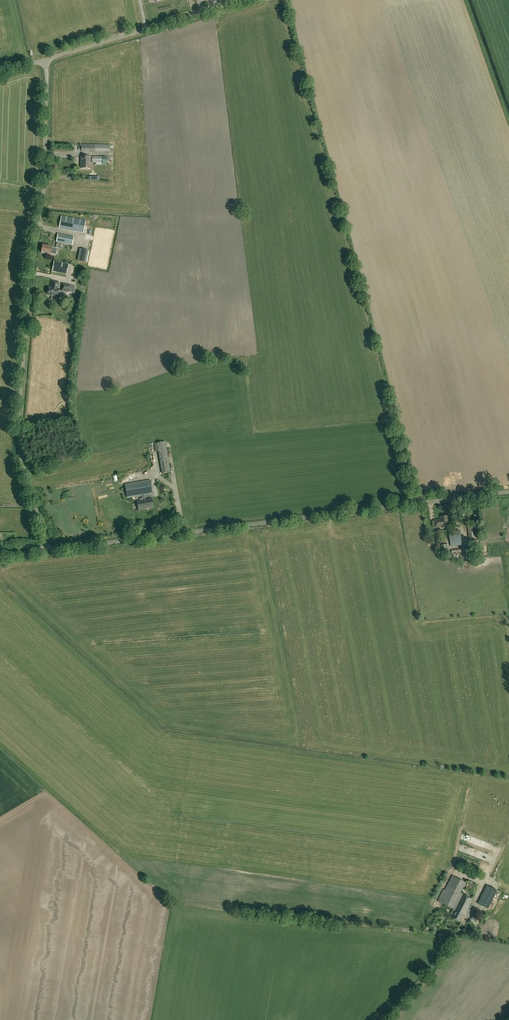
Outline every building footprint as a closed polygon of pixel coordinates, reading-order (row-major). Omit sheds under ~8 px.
[(145,23),(150,23),(149,15),(147,16),(145,5),(142,6),(145,23)] [(81,157),(81,169),(91,169),(91,157),(81,157)] [(83,233),(86,221),(62,216),(60,229),(83,233)] [(58,234),(57,242),(72,245),(74,237),(58,234)] [(52,247),(43,245),(41,251),(42,251),(41,252),(47,253),(47,252),(51,253),(56,254),(56,253),(57,253),(56,253),(57,249),(55,248),(54,249),(53,248),(52,247)] [(52,271),(67,274),(69,265),(54,262),(52,271)] [(58,289),(59,282),(53,281),(51,286),(52,286),(52,288),(49,287),(47,295),(57,297),(59,289),(58,289)] [(69,292),(70,285),(63,284),(62,291),(69,292)] [(157,443),(163,474),(170,472),(165,442),(157,443)] [(142,496),(143,501),(146,500),(145,495),(153,494),(150,481),(125,485),(128,498),(142,496)] [(146,500),(143,501),(137,502),(139,510),(153,507),(152,499),(146,500)] [(441,517),(442,520),(435,521),(436,528),(443,527),(443,528),(450,527),(449,516),(441,517)] [(469,527),(471,541),(482,540),(480,526),(469,527)] [(450,533),(452,546),(463,545),(462,540),(461,531),(450,533)] [(459,554),(469,553),(468,548),(452,551),(453,559),(459,558),(459,554)] [(454,909),(461,894),(467,883),(452,876),(446,890),(444,889),(438,902),(454,909)] [(490,910),(499,892),(487,886),(478,904),(490,910)] [(473,899),(461,894),(454,909),(453,910),(457,912),(454,919),(461,922),(464,915),(465,916),(473,899)]
